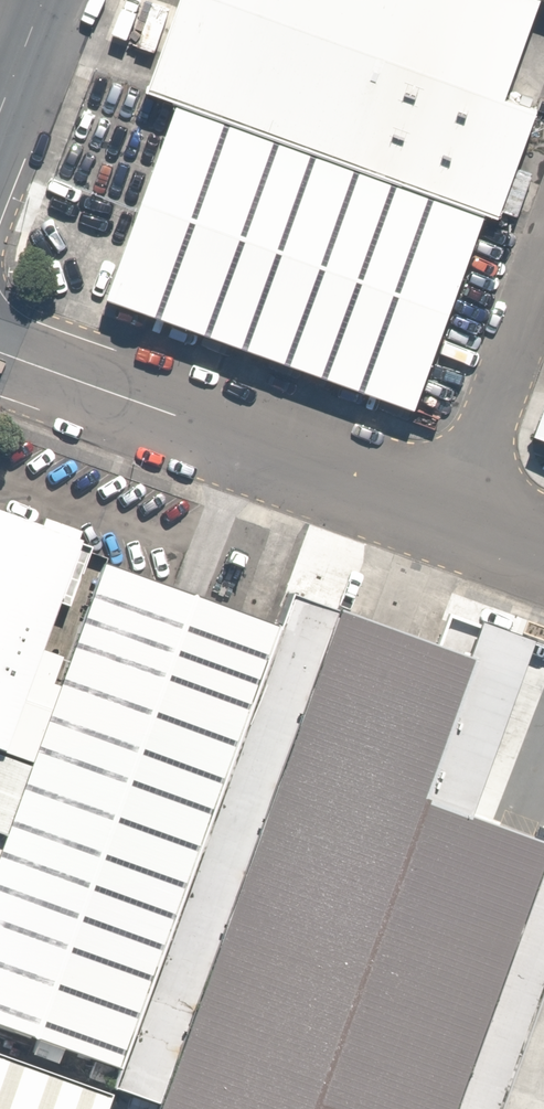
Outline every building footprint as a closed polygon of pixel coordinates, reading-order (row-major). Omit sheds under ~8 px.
[(135,80),(160,90),(479,211),(543,42),(543,0),(166,0),(135,80)] [(397,395),(469,208),(160,90),(88,277),(397,395)] [(543,440),(543,358),(519,431),(543,440)] [(0,510),(0,749),(35,762),(62,687),(54,684),(64,657),(45,650),(85,541),(0,510)] [(106,563),(62,687),(35,762),(0,858),(0,1025),(123,1069),(283,627),(106,563)] [(295,593),(283,627),(123,1069),(117,1088),(162,1104),(341,610),(295,593)] [(341,610),(162,1104),(160,1108),(505,1108),(543,1002),(543,843),(474,818),(537,644),(452,614),(440,646),(341,610)] [(0,1058),(0,1108),(80,1108),(87,1088),(0,1058)]
